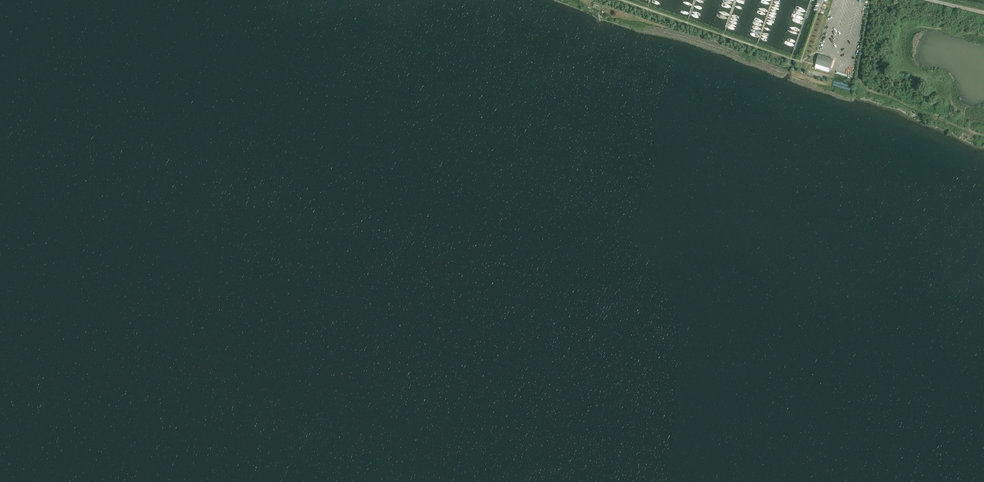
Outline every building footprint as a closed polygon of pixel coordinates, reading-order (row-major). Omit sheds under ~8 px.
[(819,55),(816,64),(830,68),(833,59),(819,55)]
